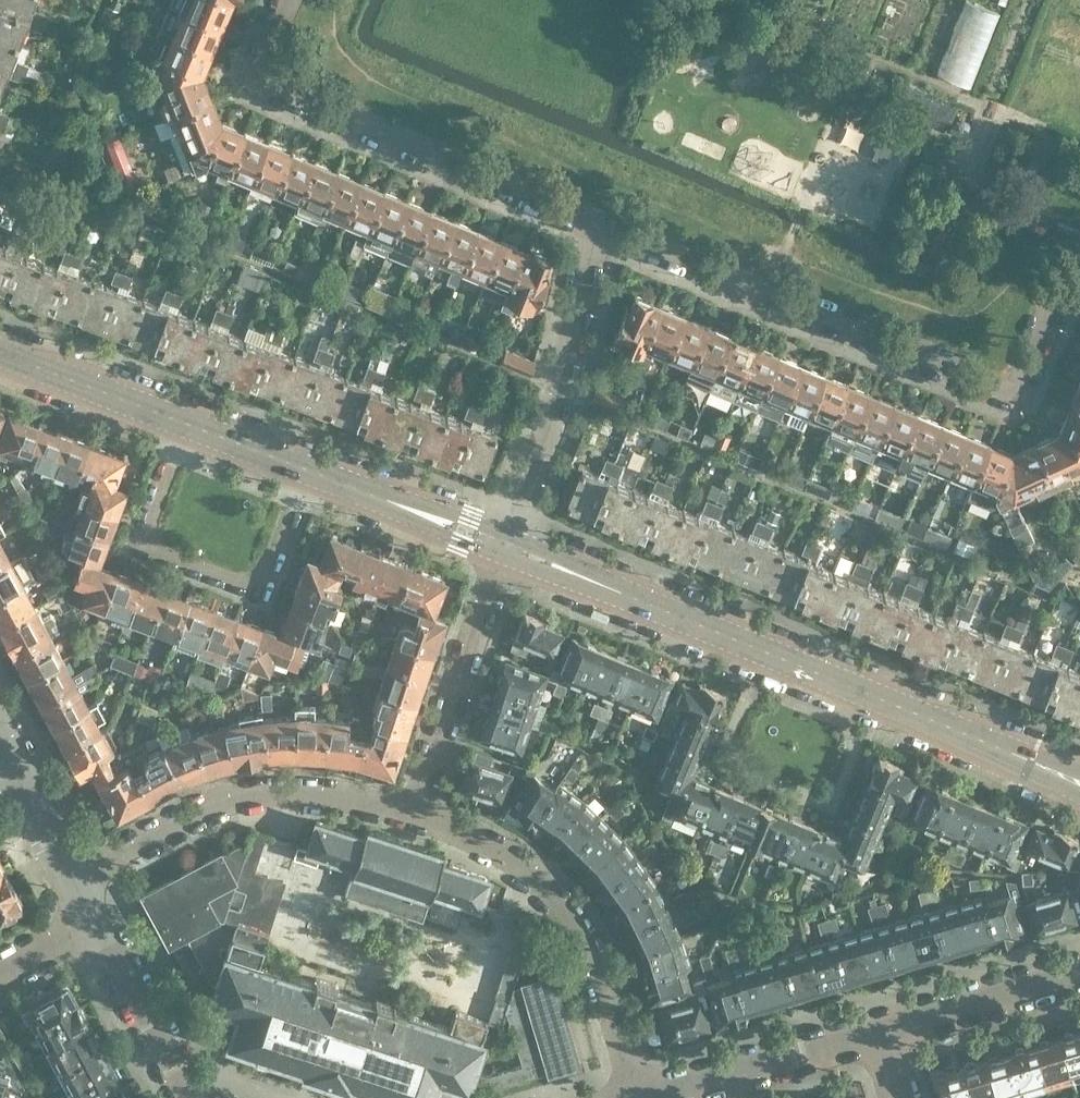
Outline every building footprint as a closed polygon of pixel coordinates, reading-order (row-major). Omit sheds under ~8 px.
[(29,16),(35,0),(0,0),(0,5),(29,16)] [(106,4),(119,9),(123,0),(108,0),(106,4)] [(179,7),(222,25),(232,0),(182,0),(179,7)] [(966,0),(937,73),(970,87),(1000,13),(966,0)] [(19,41),(26,24),(29,26),(42,31),(45,23),(33,18),(29,16),(0,5),(0,34),(19,41)] [(170,31),(173,32),(212,49),(222,25),(179,7),(170,31)] [(33,18),(45,23),(48,14),(36,9),(33,18)] [(137,17),(123,11),(119,21),(134,27),(137,17)] [(159,55),(158,56),(200,74),(202,73),(201,73),(212,49),(173,32),(170,31),(160,54),(159,55)] [(0,34),(0,63),(9,66),(14,68),(26,73),(40,78),(43,69),(29,64),(13,57),(19,41),(0,34)] [(200,74),(158,56),(152,58),(157,72),(156,73),(165,95),(162,96),(169,114),(211,97),(202,73),(200,74)] [(9,66),(0,63),(0,90),(9,66)] [(23,80),(26,73),(14,68),(11,76),(23,80)] [(118,87),(114,78),(101,83),(105,92),(118,87)] [(905,84),(895,108),(944,129),(956,100),(905,84)] [(211,97),(169,114),(177,134),(172,136),(186,170),(195,166),(196,169),(203,167),(222,123),(211,97)] [(6,123),(18,128),(22,119),(0,110),(0,121),(6,123)] [(901,124),(889,119),(874,156),(885,161),(901,124)] [(216,177),(225,180),(228,172),(245,133),(222,123),(203,167),(204,166),(206,167),(206,166),(218,171),(216,177)] [(245,133),(228,172),(251,181),(268,142),(245,133)] [(122,196),(128,195),(140,190),(118,134),(105,139),(122,196)] [(268,142),(251,181),(275,191),(292,152),(268,142)] [(292,152),(275,191),(298,201),(315,162),(292,152)] [(164,164),(169,178),(183,172),(177,158),(164,164)] [(315,162),(298,201),(294,211),(318,220),(322,211),(339,172),(315,162)] [(339,172),(322,211),(345,221),(362,182),(339,172)] [(145,182),(147,186),(161,181),(159,176),(145,182)] [(362,182),(345,221),(368,230),(385,191),(362,182)] [(408,201),(385,191),(368,230),(391,240),(408,201)] [(139,201),(136,208),(149,213),(152,206),(139,201)] [(431,211),(408,201),(391,240),(387,250),(410,260),(411,257),(415,250),(431,211)] [(186,229),(201,235),(211,211),(196,205),(186,229)] [(431,211),(415,250),(411,257),(426,263),(424,269),(432,272),(438,259),(454,220),(431,211)] [(454,220),(438,259),(452,265),(447,278),(457,282),(462,270),(479,230),(454,220)] [(213,240),(225,245),(232,227),(220,222),(213,240)] [(2,286),(23,232),(14,229),(10,241),(9,240),(7,245),(0,243),(0,285),(2,286)] [(479,230),(462,270),(486,279),(502,240),(479,230)] [(23,232),(2,286),(28,296),(42,259),(27,253),(29,248),(27,248),(32,236),(23,232)] [(141,232),(136,243),(144,246),(149,235),(141,232)] [(250,241),(232,234),(229,242),(247,250),(250,241)] [(357,256),(364,239),(356,235),(349,253),(357,256)] [(502,240),(486,279),(506,288),(503,296),(505,297),(525,250),(502,240)] [(69,250),(74,252),(77,243),(72,241),(69,250)] [(248,255),(272,264),(276,255),(252,245),(248,255)] [(42,259),(28,296),(53,306),(68,267),(74,252),(69,250),(65,249),(59,266),(42,259)] [(525,250),(505,297),(502,305),(512,309),(513,305),(519,303),(535,310),(551,270),(549,269),(553,260),(535,252),(535,254),(525,250)] [(82,255),(74,252),(69,264),(78,268),(82,255)] [(306,283),(318,284),(325,267),(302,257),(295,274),(306,283)] [(281,268),(295,274),(298,266),(284,260),(281,268)] [(68,267),(53,306),(79,315),(93,277),(68,267)] [(124,271),(115,268),(110,280),(119,284),(124,271)] [(118,287),(103,325),(129,335),(144,296),(126,290),(132,274),(124,271),(118,287)] [(93,277),(79,315),(103,325),(118,287),(93,277)] [(346,283),(341,294),(354,299),(359,288),(346,283)] [(144,296),(129,335),(154,344),(169,307),(169,306),(175,290),(167,287),(161,303),(144,296)] [(169,307),(154,344),(180,354),(194,317),(178,310),(179,306),(183,294),(175,290),(169,306),(169,307)] [(369,292),(364,303),(388,313),(392,302),(369,292)] [(613,339),(631,346),(623,364),(634,368),(641,351),(659,306),(652,303),(653,302),(635,295),(631,304),(628,303),(613,339)] [(392,303),(388,313),(405,320),(409,310),(392,303)] [(194,317),(180,354),(205,364),(219,326),(225,309),(217,306),(211,323),(194,317)] [(659,306),(641,351),(651,355),(653,349),(668,355),(684,317),(659,306)] [(234,313),(225,310),(221,322),(229,326),(234,313)] [(422,328),(436,333),(440,322),(427,316),(422,328)] [(684,317),(668,355),(691,365),(707,326),(684,317)] [(249,324),(244,336),(230,373),(255,383),(276,328),(268,325),(266,330),(249,324)] [(219,326),(205,364),(230,373),(244,336),(219,326)] [(446,338),(459,343),(463,331),(451,326),(446,338)] [(707,326),(691,365),(714,374),(729,336),(707,326)] [(276,328),(255,383),(281,393),(295,354),(280,348),(281,344),(285,331),(276,328)] [(463,331),(459,343),(475,350),(480,338),(463,331)] [(753,345),(729,336),(714,374),(708,387),(731,397),(753,345)] [(487,340),(482,353),(493,357),(498,345),(487,340)] [(326,348),(317,345),(313,357),(321,361),(326,348)] [(777,356),(753,345),(731,397),(755,407),(761,394),(777,356)] [(506,347),(500,361),(530,373),(535,359),(506,347)] [(320,364),(306,402),(331,412),(346,373),(333,368),(334,365),(331,363),(335,352),(327,348),(321,361),(321,364),(320,364)] [(295,354),(281,393),(306,402),(320,364),(295,354)] [(761,394),(755,407),(754,409),(765,414),(771,398),(784,404),(800,365),(777,356),(761,394)] [(346,373),(331,412),(357,422),(381,360),(372,357),(368,364),(364,376),(359,379),(346,373)] [(381,360),(357,422),(381,431),(396,394),(382,388),(381,383),(385,371),(388,363),(381,360)] [(800,365),(784,404),(779,415),(803,425),(807,413),(823,375),(800,365)] [(823,375),(807,413),(830,423),(846,384),(823,375)] [(427,387),(419,383),(414,396),(423,399),(427,387)] [(429,384),(421,403),(407,441),(432,451),(447,413),(432,407),(433,401),(437,390),(435,390),(436,386),(429,384)] [(846,384),(830,423),(853,433),(869,394),(846,384)] [(598,385),(592,400),(617,411),(623,395),(598,385)] [(1069,410),(1079,414),(1079,387),(1078,387),(1069,410)] [(396,394),(381,431),(407,441),(421,403),(396,394)] [(869,394),(853,433),(877,443),(893,404),(869,394)] [(478,406),(472,421),(457,460),(483,470),(498,434),(483,428),(484,423),(482,422),(486,410),(489,402),(481,399),(478,406)] [(646,408),(629,401),(624,413),(641,420),(646,408)] [(478,406),(469,403),(464,415),(473,419),(478,406)] [(893,404),(877,443),(900,452),(916,414),(893,404)] [(1059,433),(1079,442),(1079,414),(1069,410),(1060,432),(1059,433)] [(447,413),(432,451),(457,460),(472,421),(471,421),(471,422),(447,413)] [(0,439),(0,448),(28,459),(29,459),(31,460),(44,427),(10,414),(0,439)] [(647,423),(664,429),(667,420),(651,414),(647,423)] [(916,414),(900,452),(901,453),(897,461),(909,466),(912,457),(926,463),(942,424),(916,414)] [(942,424),(926,463),(949,473),(965,434),(942,424)] [(679,435),(688,439),(692,429),(683,425),(679,435)] [(29,459),(28,459),(43,465),(41,469),(52,473),(53,473),(67,433),(58,429),(57,432),(44,427),(31,460),(29,459)] [(712,444),(722,448),(727,434),(718,431),(712,444)] [(53,473),(52,473),(64,478),(66,473),(77,478),(89,444),(77,439),(78,437),(67,433),(53,473)] [(1036,443),(1054,484),(1079,472),(1079,442),(1059,433),(1036,443)] [(701,445),(710,449),(714,437),(705,434),(701,445)] [(965,434),(949,473),(972,482),(988,443),(965,434)] [(670,442),(655,436),(651,447),(665,453),(670,442)] [(996,493),(1012,453),(988,443),(972,482),(981,487),(996,493)] [(1012,454),(996,493),(1011,528),(1026,522),(1019,507),(1019,500),(1054,484),(1036,443),(1013,454),(1012,453),(1012,454)] [(89,444),(77,478),(76,481),(80,483),(90,476),(126,490),(126,489),(114,485),(124,457),(89,444)] [(608,456),(615,459),(617,453),(610,450),(608,456)] [(619,451),(615,459),(624,463),(628,454),(619,451)] [(745,463),(757,468),(761,459),(749,454),(745,463)] [(568,504),(592,514),(615,460),(607,457),(599,475),(582,468),(568,504)] [(757,468),(781,478),(785,469),(761,459),(757,468)] [(615,460),(592,514),(617,524),(633,487),(617,480),(624,464),(615,460)] [(656,476),(665,480),(669,470),(660,467),(656,476)] [(781,478),(804,487),(808,478),(785,469),(781,478)] [(9,478),(18,493),(25,489),(14,473),(9,478)] [(84,487),(80,499),(120,513),(124,503),(121,502),(126,490),(90,476),(80,483),(84,487)] [(633,487),(617,524),(642,534),(664,481),(655,477),(648,493),(633,487)] [(804,488),(827,497),(831,488),(831,487),(808,478),(804,488)] [(664,481),(642,534),(667,545),(683,508),(667,501),(674,485),(664,481)] [(707,497),(714,500),(719,488),(712,485),(707,497)] [(831,488),(827,497),(835,500),(839,491),(831,488)] [(18,493),(25,507),(33,503),(25,489),(18,493)] [(715,500),(723,503),(728,492),(720,489),(715,500)] [(855,497),(851,507),(862,511),(866,502),(855,497)] [(977,501),(968,497),(960,517),(969,521),(977,501)] [(683,508),(667,545),(692,555),(714,501),(706,498),(698,514),(683,508)] [(80,512),(75,524),(109,536),(114,522),(116,523),(120,513),(80,499),(75,510),(80,512)] [(874,517),(887,522),(893,505),(881,500),(874,517)] [(714,501),(692,555),(718,565),(734,527),(718,520),(724,505),(714,501)] [(25,507),(34,523),(41,518),(33,503),(25,507)] [(780,513),(771,509),(767,519),(776,523),(780,513)] [(734,527),(718,565),(742,575),(765,522),(755,518),(749,533),(734,527)] [(899,527),(922,536),(926,527),(903,518),(899,527)] [(765,522),(742,575),(767,586),(783,547),(768,541),(774,526),(765,522)] [(109,536),(75,524),(71,534),(67,533),(62,545),(103,559),(107,548),(105,548),(109,536)] [(922,536),(945,546),(949,537),(926,527),(922,536)] [(1019,546),(1034,540),(1028,527),(1014,534),(1019,546)] [(44,531),(39,544),(49,548),(54,535),(44,531)] [(876,534),(867,531),(859,552),(867,555),(876,534)] [(12,558),(0,536),(0,564),(12,558)] [(332,536),(321,564),(330,567),(342,572),(341,573),(342,573),(341,575),(353,579),(352,582),(353,582),(366,549),(332,536)] [(802,550),(810,554),(815,542),(807,538),(802,550)] [(810,554),(818,557),(823,545),(815,542),(810,554)] [(845,542),(841,553),(850,557),(855,546),(845,542)] [(783,547),(767,586),(793,596),(809,558),(783,547)] [(366,549),(353,582),(364,586),(362,591),(374,596),(374,595),(389,558),(366,549)] [(0,564),(0,595),(25,582),(16,566),(25,561),(21,552),(12,558),(0,564)] [(1032,581),(1035,583),(1046,588),(1070,562),(1062,554),(1032,581)] [(115,571),(100,566),(72,555),(64,578),(74,582),(87,587),(82,601),(102,609),(115,571)] [(374,595),(374,596),(385,600),(387,595),(399,600),(401,595),(403,589),(402,589),(411,567),(389,558),(374,595)] [(809,558),(793,596),(817,606),(832,569),(809,559),(809,558)] [(302,571),(298,582),(338,597),(342,585),(338,584),(342,573),(341,573),(342,572),(330,567),(321,564),(309,559),(304,572),(302,571)] [(852,571),(860,574),(865,562),(857,559),(852,571)] [(860,574),(868,578),(873,566),(865,562),(860,574)] [(403,589),(401,595),(413,600),(412,606),(419,609),(432,614),(445,580),(411,567),(402,589),(403,589)] [(858,579),(832,569),(817,606),(843,617),(858,579)] [(115,571),(102,609),(114,613),(110,623),(122,628),(126,618),(139,580),(115,571)] [(1076,571),(1069,579),(1074,588),(1079,589),(1079,572),(1076,571)] [(858,579),(843,617),(867,627),(883,590),(858,579)] [(883,590),(867,627),(892,637),(914,583),(905,579),(898,596),(883,590)] [(139,580),(126,618),(151,627),(164,590),(139,580)] [(0,595),(0,622),(1,624),(37,605),(25,582),(0,595)] [(297,593),(292,605),(330,619),(338,597),(298,582),(294,592),(297,593)] [(914,583),(892,637),(917,647),(933,610),(917,604),(924,587),(914,583)] [(51,598),(64,591),(60,584),(47,591),(51,598)] [(164,590),(151,627),(175,636),(189,599),(164,590)] [(967,597),(965,603),(972,606),(974,600),(967,597)] [(214,608),(189,599),(175,636),(172,643),(198,653),(200,645),(214,608)] [(933,610),(917,647),(942,658),(964,604),(955,600),(948,617),(933,610)] [(964,604),(942,658),(967,668),(982,629),(967,623),(974,608),(964,604)] [(37,605),(1,624),(2,626),(0,627),(14,652),(16,651),(17,653),(53,634),(60,630),(56,623),(56,616),(51,613),(44,617),(37,605)] [(286,615),(282,627),(322,641),(330,619),(292,605),(288,616),(286,615)] [(214,608),(200,645),(198,653),(212,658),(215,651),(223,654),(238,617),(214,608)] [(400,622),(394,640),(397,641),(432,653),(434,647),(436,645),(437,641),(437,639),(443,620),(431,616),(432,614),(419,609),(415,622),(407,620),(402,622),(400,622)] [(525,610),(514,638),(511,648),(526,655),(530,644),(554,653),(562,632),(547,626),(549,620),(544,618),(525,610)] [(371,624),(372,619),(364,616),(357,635),(365,639),(371,624)] [(238,617),(223,654),(249,664),(262,626),(238,617)] [(1017,617),(1015,624),(992,678),(1017,688),(1033,650),(1017,644),(1024,628),(1027,621),(1017,617)] [(982,629),(967,668),(992,678),(1015,624),(1006,620),(999,636),(982,629)] [(371,624),(365,639),(375,639),(379,627),(371,624)] [(53,634),(17,653),(30,677),(66,658),(58,643),(63,638),(71,634),(67,626),(60,630),(53,634)] [(310,644),(262,626),(249,664),(270,672),(275,657),(301,666),(310,644)] [(101,648),(105,638),(93,634),(89,643),(101,648)] [(355,654),(365,639),(357,635),(350,646),(353,647),(352,651),(355,654)] [(352,655),(352,651),(353,647),(350,646),(348,644),(345,637),(343,636),(338,649),(352,655)] [(574,638),(560,670),(553,667),(549,678),(557,681),(557,682),(558,678),(563,679),(567,681),(582,687),(599,648),(591,644),(590,642),(584,639),(582,641),(574,638)] [(394,640),(386,664),(389,665),(424,677),(432,653),(397,641),(394,640)] [(1033,650),(1017,688),(1042,699),(1058,661),(1065,645),(1057,641),(1052,653),(1051,653),(1050,657),(1033,650)] [(1042,699),(1067,709),(1079,678),(1079,670),(1068,665),(1070,662),(1069,661),(1073,648),(1065,645),(1058,661),(1042,699)] [(599,648),(582,687),(606,697),(622,657),(599,648)] [(358,652),(355,660),(372,662),(374,655),(358,652)] [(108,665),(133,674),(135,670),(137,664),(112,655),(108,665)] [(314,680),(327,680),(332,666),(334,659),(320,655),(310,680),(314,680)] [(622,657),(606,697),(630,707),(647,668),(622,657)] [(66,658),(30,677),(42,701),(79,682),(96,672),(98,671),(93,662),(74,673),(66,658)] [(383,674),(378,689),(381,689),(416,701),(417,697),(419,696),(421,691),(420,689),(424,677),(389,665),(386,664),(352,660),(349,669),(383,674)] [(500,683),(499,686),(537,699),(546,673),(508,661),(503,674),(501,675),(499,681),(500,683)] [(137,664),(135,670),(144,674),(158,679),(162,670),(147,665),(146,668),(137,664)] [(332,666),(327,680),(341,682),(345,669),(332,666)] [(647,668),(630,707),(655,718),(671,677),(658,672),(658,669),(652,667),(650,669),(647,668)] [(79,682),(42,701),(55,724),(86,708),(85,707),(91,704),(82,689),(89,685),(88,684),(99,677),(96,672),(79,682)] [(187,682),(209,691),(213,680),(191,672),(187,682)] [(213,680),(209,691),(218,694),(223,680),(215,676),(213,680)] [(1067,709),(1079,714),(1079,678),(1067,709)] [(327,691),(327,680),(314,680),(314,691),(327,691)] [(566,685),(557,682),(557,681),(552,693),(562,697),(566,685)] [(683,682),(675,701),(668,699),(664,710),(677,715),(682,704),(686,706),(714,717),(719,705),(722,704),(724,698),(723,696),(725,692),(700,682),(698,688),(683,682)] [(499,686),(491,711),(529,724),(537,699),(499,686)] [(376,721),(375,721),(405,732),(412,713),(414,712),(415,707),(415,705),(416,701),(381,689),(378,689),(373,703),(377,710),(374,720),(376,721)] [(262,707),(261,694),(252,690),(253,708),(262,707)] [(261,694),(262,707),(271,707),(270,693),(261,694)] [(221,712),(218,696),(205,698),(209,715),(221,712)] [(86,708),(55,724),(68,748),(102,730),(101,729),(103,728),(100,721),(106,717),(98,701),(91,704),(85,707),(86,708)] [(157,708),(141,703),(136,718),(152,724),(157,708)] [(592,703),(587,715),(596,719),(602,707),(592,703)] [(296,705),(296,713),(296,755),(303,755),(305,756),(309,756),(311,755),(324,755),(328,718),(328,715),(315,714),(315,706),(296,705)] [(686,706),(671,744),(698,756),(714,717),(686,706)] [(602,707),(596,719),(606,723),(611,711),(602,707)] [(664,710),(660,719),(665,721),(673,725),(677,715),(664,710)] [(486,724),(482,736),(514,747),(511,757),(522,760),(525,751),(520,749),(529,724),(491,711),(489,715),(487,716),(485,722),(486,724)] [(235,720),(224,723),(225,725),(224,726),(233,762),(235,761),(236,763),(262,758),(262,757),(265,756),(262,719),(262,716),(262,713),(239,717),(240,720),(235,720)] [(295,713),(262,716),(262,719),(265,756),(266,756),(282,755),(285,756),(289,756),(291,755),(296,755),(296,713),(295,713)] [(328,718),(324,755),(326,755),(359,760),(365,736),(354,733),(360,715),(351,714),(351,718),(328,715),(328,718)] [(660,719),(655,718),(650,731),(659,735),(665,721),(660,719)] [(558,723),(546,719),(543,729),(555,733),(558,723)] [(152,726),(163,748),(178,782),(180,781),(194,775),(197,776),(201,774),(203,772),(206,771),(192,734),(192,733),(191,727),(189,722),(168,731),(164,721),(152,726)] [(365,736),(359,760),(392,771),(394,767),(396,765),(397,761),(397,758),(405,732),(375,721),(370,737),(365,736)] [(215,725),(192,733),(192,734),(206,771),(213,768),(215,769),(219,768),(221,766),(233,762),(224,726),(225,725),(224,723),(215,725)] [(102,730),(68,748),(69,750),(68,751),(80,774),(90,768),(94,776),(97,775),(101,781),(116,772),(111,761),(119,756),(116,749),(115,749),(113,745),(117,743),(108,726),(104,728),(103,728),(101,729),(102,730)] [(659,735),(650,731),(649,731),(646,740),(656,744),(659,735)] [(145,772),(138,776),(149,798),(178,782),(163,748),(148,755),(146,750),(142,751),(138,741),(131,743),(133,748),(145,772)] [(698,756),(671,744),(655,783),(678,793),(682,795),(690,775),(698,756)] [(116,772),(101,781),(119,815),(149,798),(138,776),(135,777),(128,765),(125,766),(124,765),(138,757),(133,748),(119,756),(111,761),(116,772)] [(478,750),(474,760),(472,760),(471,763),(468,764),(466,771),(468,773),(463,786),(502,799),(510,773),(489,765),(492,755),(478,750)] [(896,794),(900,796),(897,804),(909,808),(913,800),(908,798),(916,778),(902,772),(904,766),(880,756),(878,761),(875,761),(873,767),(874,769),(868,783),(896,794)] [(573,759),(566,770),(574,775),(581,765),(573,759)] [(523,774),(528,778),(530,779),(512,807),(535,822),(538,816),(556,786),(535,772),(537,770),(529,765),(523,774)] [(714,785),(690,775),(682,795),(678,793),(671,813),(698,824),(714,785)] [(538,816),(558,830),(584,796),(559,779),(556,786),(538,816)] [(896,794),(868,783),(854,820),(881,831),(896,794)] [(928,783),(911,823),(935,832),(952,793),(949,792),(949,789),(943,786),(940,788),(928,783)] [(714,785),(698,824),(721,834),(737,794),(714,785)] [(614,793),(605,802),(611,809),(621,800),(614,793)] [(952,793),(935,832),(960,842),(976,803),(952,793)] [(737,794),(721,834),(734,839),(735,837),(752,844),(768,807),(737,794)] [(676,799),(667,795),(663,806),(672,809),(676,799)] [(584,796),(558,830),(561,832),(560,835),(564,840),(569,839),(576,846),(605,816),(597,809),(584,796)] [(621,800),(611,809),(618,817),(628,807),(621,800)] [(976,803),(960,842),(984,852),(1001,813),(976,803)] [(906,818),(909,808),(897,804),(893,813),(906,818)] [(672,809),(663,806),(659,816),(668,819),(672,809)] [(768,807),(752,844),(771,852),(770,854),(781,858),(797,819),(768,807)] [(1001,813),(984,852),(1008,862),(1007,865),(1016,869),(1021,858),(1013,854),(1025,823),(1013,818),(1013,815),(1006,812),(1004,814),(1001,813)] [(605,816),(576,846),(584,855),(584,859),(588,864),(593,863),(594,864),(625,837),(625,836),(605,816)] [(797,819),(781,858),(805,867),(820,829),(820,828),(797,819)] [(297,843),(293,856),(317,863),(320,852),(354,863),(344,893),(422,919),(432,889),(466,900),(462,911),(486,919),(490,906),(480,903),(488,876),(441,861),(444,855),(365,829),(363,835),(316,820),(307,846),(297,843)] [(853,820),(846,839),(838,858),(866,869),(881,831),(854,820),(853,820)] [(1070,865),(1079,841),(1079,838),(1062,830),(1059,836),(1040,828),(1031,848),(1070,865)] [(265,833),(252,829),(246,847),(239,844),(223,853),(222,852),(141,895),(168,944),(171,942),(199,993),(208,996),(213,982),(188,937),(224,917),(246,849),(259,853),(265,833)] [(846,839),(820,829),(805,867),(833,879),(840,860),(838,858),(846,839)] [(911,845),(914,836),(902,831),(898,840),(911,845)] [(625,837),(594,864),(595,865),(594,870),(597,874),(602,874),(609,884),(642,860),(625,837)] [(654,838),(644,845),(650,853),(660,846),(654,838)] [(708,839),(704,851),(713,855),(718,843),(708,839)] [(718,843),(713,855),(722,859),(727,846),(718,843)] [(660,846),(650,853),(656,861),(666,854),(660,846)] [(947,846),(942,858),(951,862),(956,850),(947,846)] [(956,850),(951,862),(961,866),(965,853),(956,850)] [(642,860),(609,884),(613,890),(612,895),(617,902),(621,902),(623,904),(658,882),(642,860)] [(12,881),(4,868),(0,862),(0,888),(12,881)] [(768,862),(763,874),(773,878),(777,866),(768,862)] [(848,868),(839,864),(835,875),(844,878),(848,868)] [(777,866),(773,878),(782,882),(787,870),(777,866)] [(1079,877),(1079,868),(1067,868),(1067,871),(1067,877),(1079,877)] [(1032,870),(1022,871),(1023,883),(1033,882),(1032,870)] [(1067,877),(1067,871),(1058,870),(1058,882),(1067,882),(1067,877)] [(844,878),(835,875),(831,885),(840,888),(844,878)] [(981,876),(969,877),(970,888),(982,886),(981,876)] [(1079,877),(1067,877),(1067,882),(1067,885),(1078,885),(1079,877)] [(987,899),(997,934),(998,939),(1025,931),(1017,905),(1023,903),(1016,880),(1006,879),(998,881),(1001,894),(987,899)] [(8,918),(11,919),(18,915),(19,912),(26,908),(18,895),(19,894),(12,881),(0,888),(0,923),(8,918)] [(658,882),(623,904),(624,906),(621,909),(624,915),(627,915),(632,927),(671,908),(658,882)] [(926,887),(930,900),(940,897),(936,884),(926,887)] [(930,900),(926,887),(917,890),(921,902),(930,900)] [(685,889),(674,895),(679,904),(690,897),(685,889)] [(1074,917),(1066,890),(1027,902),(1035,929),(1074,917)] [(986,891),(957,900),(970,942),(997,934),(987,899),(986,891)] [(690,897),(679,904),(684,912),(695,906),(690,897)] [(877,902),(880,914),(890,911),(886,899),(877,902)] [(970,942),(957,900),(932,907),(945,949),(970,942)] [(867,905),(871,917),(880,914),(877,902),(867,905)] [(932,907),(907,915),(920,957),(945,949),(932,907)] [(671,908),(632,927),(637,938),(636,939),(639,946),(641,946),(643,949),(683,933),(682,931),(671,908)] [(826,917),(830,929),(839,926),(836,914),(826,917)] [(907,915),(882,922),(895,964),(920,957),(907,915)] [(535,922),(521,917),(509,953),(523,958),(535,922)] [(817,919),(821,932),(830,929),(826,917),(817,919)] [(213,982),(208,996),(211,997),(211,999),(212,999),(207,1016),(233,1025),(229,1039),(306,1064),(305,1068),(350,1083),(351,1079),(408,1097),(431,1097),(433,1091),(454,1097),(460,1097),(465,1082),(467,1083),(467,1082),(471,1083),(476,1070),(488,1033),(484,1032),(488,1020),(455,1009),(449,1026),(394,1008),(396,1003),(376,997),(374,1001),(334,988),(335,984),(315,977),(314,982),(259,963),(264,947),(264,946),(269,933),(237,922),(229,948),(225,946),(213,982)] [(882,922),(857,930),(870,971),(895,964),(882,922)] [(776,931),(780,944),(789,941),(785,929),(776,931)] [(857,930),(832,937),(845,979),(870,971),(857,930)] [(766,934),(770,947),(780,944),(776,931),(766,934)] [(683,933),(643,949),(649,972),(684,961),(691,959),(685,938),(683,933)] [(832,937),(807,944),(820,986),(845,979),(832,937)] [(723,947),(726,960),(736,957),(732,944),(723,947)] [(807,944),(782,951),(795,994),(820,986),(807,944)] [(782,951),(757,959),(770,1001),(795,994),(782,951)] [(699,956),(703,968),(713,965),(709,953),(699,956)] [(731,966),(734,974),(744,1009),(745,1008),(770,1001),(757,959),(731,966)] [(684,961),(649,972),(645,973),(652,999),(675,992),(679,1006),(699,1000),(696,990),(689,993),(688,988),(693,987),(684,961)] [(706,979),(716,976),(713,965),(703,968),(706,979)] [(496,995),(488,1020),(501,1026),(506,1011),(523,1063),(488,1073),(476,1070),(471,1083),(487,1088),(547,1070),(548,1074),(579,1064),(552,972),(521,981),(515,980),(508,1000),(496,995)] [(734,974),(708,981),(720,1022),(746,1012),(745,1008),(744,1009),(734,974)] [(679,1006),(661,1011),(669,1038),(708,1026),(702,1009),(711,1006),(703,980),(694,983),(696,990),(699,1000),(679,1006)] [(28,1006),(22,1009),(28,1020),(30,1019),(36,1029),(40,1027),(78,1006),(67,985),(28,1006)] [(40,1027),(36,1029),(46,1050),(50,1047),(89,1026),(85,1018),(87,1015),(84,1008),(80,1008),(78,1006),(40,1027)] [(50,1047),(46,1050),(57,1070),(61,1068),(100,1046),(99,1044),(100,1042),(97,1035),(94,1034),(89,1026),(50,1047)] [(1059,1038),(1070,1076),(1079,1073),(1079,1032),(1073,1034),(1070,1032),(1065,1033),(1063,1037),(1059,1038)] [(1038,1044),(1035,1045),(1046,1083),(1070,1076),(1059,1038),(1049,1041),(1045,1039),(1040,1041),(1038,1044)] [(1014,1052),(1010,1053),(1021,1090),(1046,1083),(1035,1045),(1024,1048),(1021,1046),(1016,1048),(1014,1052)] [(61,1068),(57,1070),(68,1090),(72,1088),(111,1066),(110,1065),(111,1062),(107,1055),(105,1054),(100,1046),(61,1068)] [(21,1064),(31,1058),(27,1050),(17,1056),(21,1064)] [(986,1060),(997,1097),(1024,1097),(1021,1090),(1010,1053),(1000,1056),(996,1054),(991,1055),(989,1059),(986,1060)] [(3,1086),(6,1087),(9,1078),(6,1077),(9,1071),(2,1068),(3,1065),(1,1064),(5,1055),(0,1054),(0,1085),(3,1086)] [(21,1064),(25,1071),(35,1066),(31,1058),(21,1064)] [(961,1067),(970,1097),(995,1097),(997,1097),(986,1060),(974,1063),(971,1061),(966,1062),(964,1066),(961,1067)] [(68,1090),(72,1097),(101,1097),(122,1087),(118,1079),(119,1076),(115,1069),(112,1068),(111,1066),(72,1088),(68,1090)] [(944,1097),(970,1097),(961,1067),(947,1071),(943,1069),(936,1071),(935,1074),(936,1079),(939,1080),(944,1097)] [(32,1084),(35,1092),(46,1086),(42,1078),(32,1084)] [(15,1091),(12,1090),(12,1089),(6,1087),(3,1086),(0,1085),(0,1097),(12,1097),(15,1091)] [(130,1095),(126,1094),(122,1087),(101,1097),(132,1097),(130,1095)]
